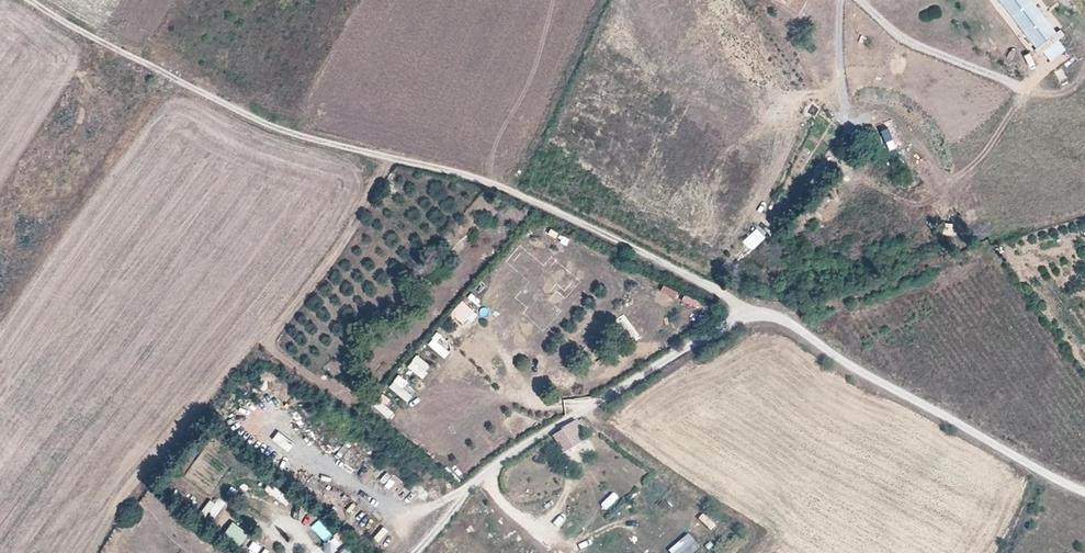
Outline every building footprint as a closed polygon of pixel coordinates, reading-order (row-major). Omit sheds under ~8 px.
[(429,282),(435,276),(427,269),(421,275),(429,282)] [(663,284),(661,292),(676,296),(678,289),(663,284)] [(685,293),(682,300),(697,306),(700,299),(685,293)] [(586,431),(578,419),(563,429),(571,441),(586,431)] [(264,490),(288,505),(293,496),(269,482),(264,490)] [(215,517),(226,504),(219,499),(209,512),(215,517)] [(599,518),(610,507),(604,502),(594,513),(599,518)] [(705,513),(700,519),(712,530),(717,524),(705,513)] [(318,519),(311,526),(325,540),(332,534),(318,519)] [(242,543),(249,533),(232,521),(225,532),(242,543)] [(382,548),(395,540),(391,534),(379,542),(382,548)] [(702,548),(692,534),(664,552),(695,552),(702,548)] [(339,552),(360,552),(348,543),(339,552)]
